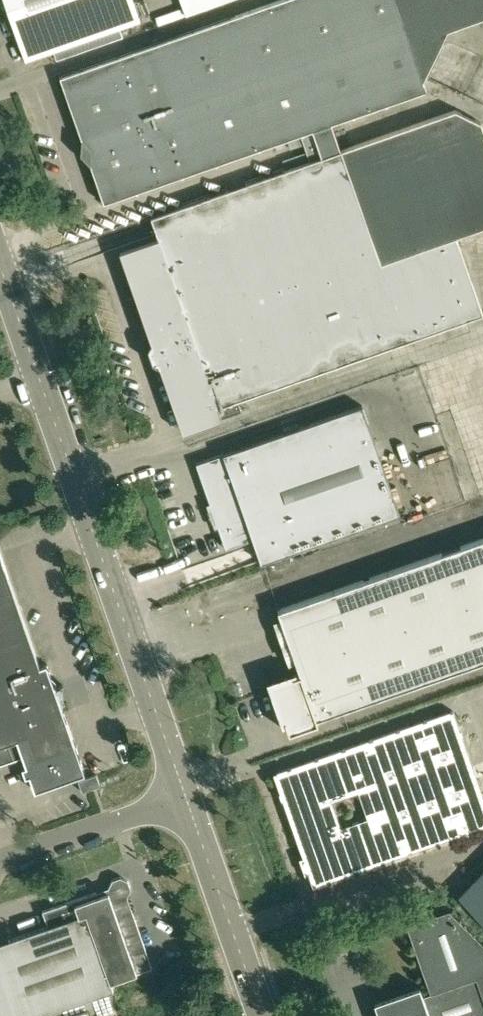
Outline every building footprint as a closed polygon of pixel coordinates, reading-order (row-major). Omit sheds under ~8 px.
[(25,59),(29,58),(53,50),(56,60),(123,36),(120,27),(139,20),(132,0),(5,0),(25,59)] [(61,76),(83,139),(82,148),(85,157),(91,163),(105,202),(268,145),(300,134),(332,123),(427,89),(424,81),(449,28),(482,16),(482,0),(278,0),(61,76)] [(123,251),(154,340),(163,365),(186,430),(243,410),(239,399),(482,313),(482,310),(457,235),(482,226),(482,125),(482,121),(456,108),(341,148),(332,123),(300,134),(304,144),(306,151),(309,160),(285,169),(152,215),(160,238),(123,251)] [(363,404),(198,461),(212,502),(220,525),(228,548),(255,538),(259,550),(263,561),(401,514),(396,500),(388,475),(363,404)] [(297,674),(272,683),(289,732),(318,722),(317,718),(482,660),(482,538),(278,610),(300,673),(297,674)] [(85,772),(46,662),(40,665),(0,551),(0,744),(17,738),(26,764),(22,766),(25,775),(29,774),(35,790),(85,772)] [(282,791),(314,883),(465,830),(482,824),(482,790),(470,752),(455,709),(275,772),(282,791)] [(96,787),(100,785),(96,774),(78,780),(82,791),(86,790),(96,787)] [(480,874),(456,898),(482,925),(482,871),(480,874)] [(113,989),(111,982),(152,967),(127,895),(131,888),(128,880),(120,877),(113,880),(109,887),(42,910),(48,926),(0,942),(0,1015),(37,1015),(113,989)] [(476,976),(482,973),(482,943),(449,909),(407,924),(431,993),(423,995),(420,988),(379,1002),(383,1015),(482,1015),(482,997),(476,976)] [(268,959),(273,975),(280,972),(274,957),(268,959)] [(221,993),(228,990),(224,980),(218,982),(221,993)]
